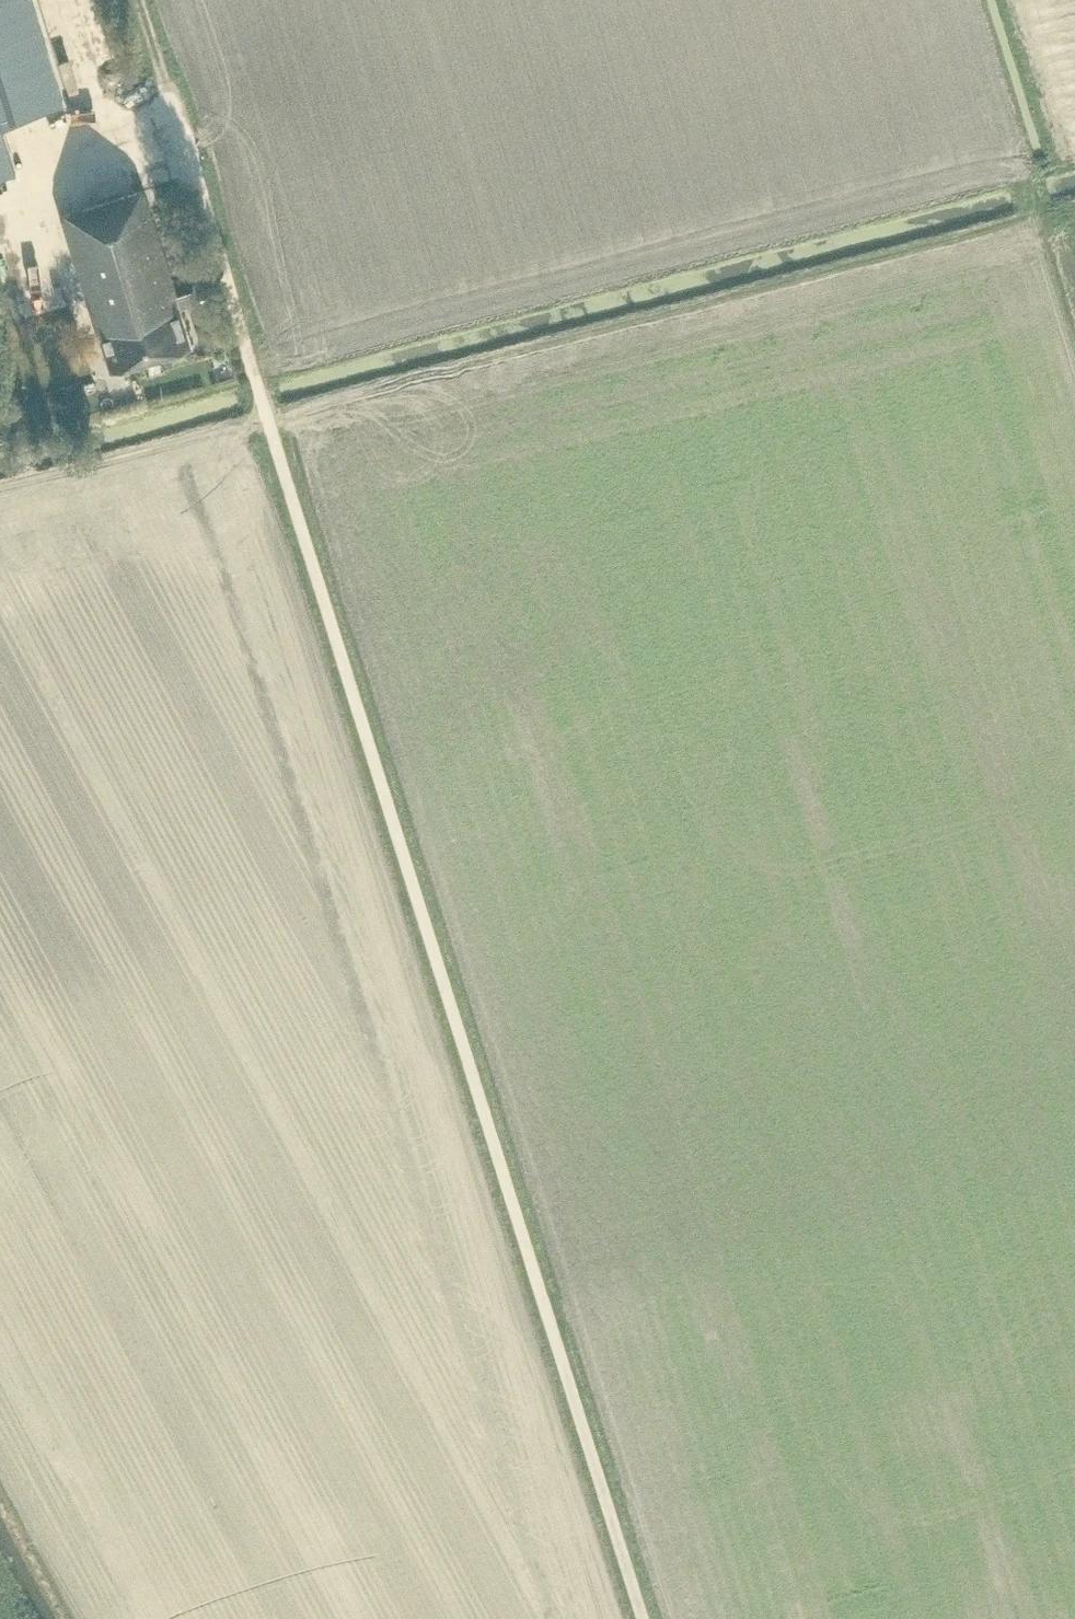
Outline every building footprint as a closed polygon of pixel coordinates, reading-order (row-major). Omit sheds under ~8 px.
[(59,99),(27,0),(0,0),(0,118),(59,99)] [(10,169),(0,138),(0,172),(10,169)] [(187,339),(177,308),(196,302),(192,289),(173,295),(172,292),(140,188),(60,213),(108,364),(109,370),(189,345),(187,339)]
